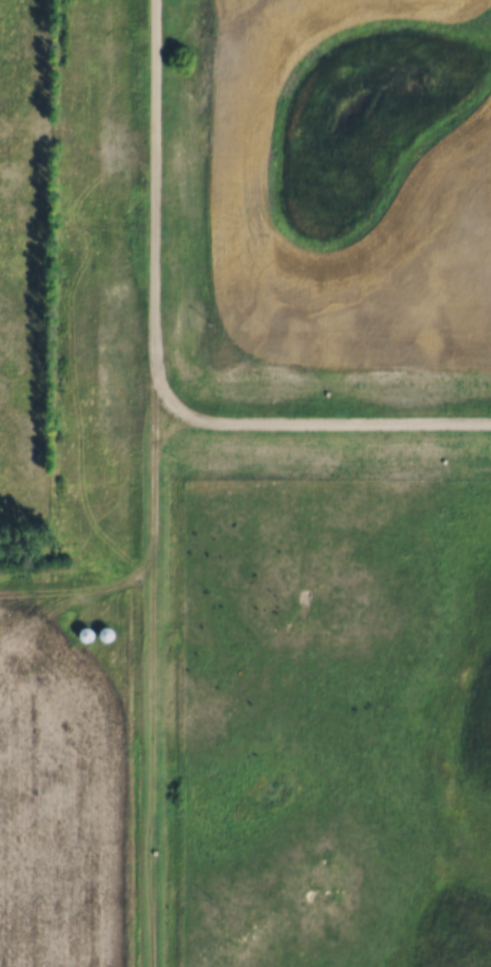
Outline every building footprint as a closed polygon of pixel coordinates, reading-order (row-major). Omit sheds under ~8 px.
[(79,638),(78,636),(77,633),(78,630),(79,628),(81,626),(83,625),(86,624),(89,625),(91,626),(93,628),(94,631),(94,634),(93,636),(92,639),(90,640),(87,641),(84,641),(81,640),(79,638)] [(102,638),(100,637),(99,635),(98,633),(98,630),(99,628),(100,626),(102,625),(104,624),(107,624),(109,625),(111,626),(112,629),(113,631),(113,634),(111,636),(109,638),(107,639),(105,639),(102,638)]
